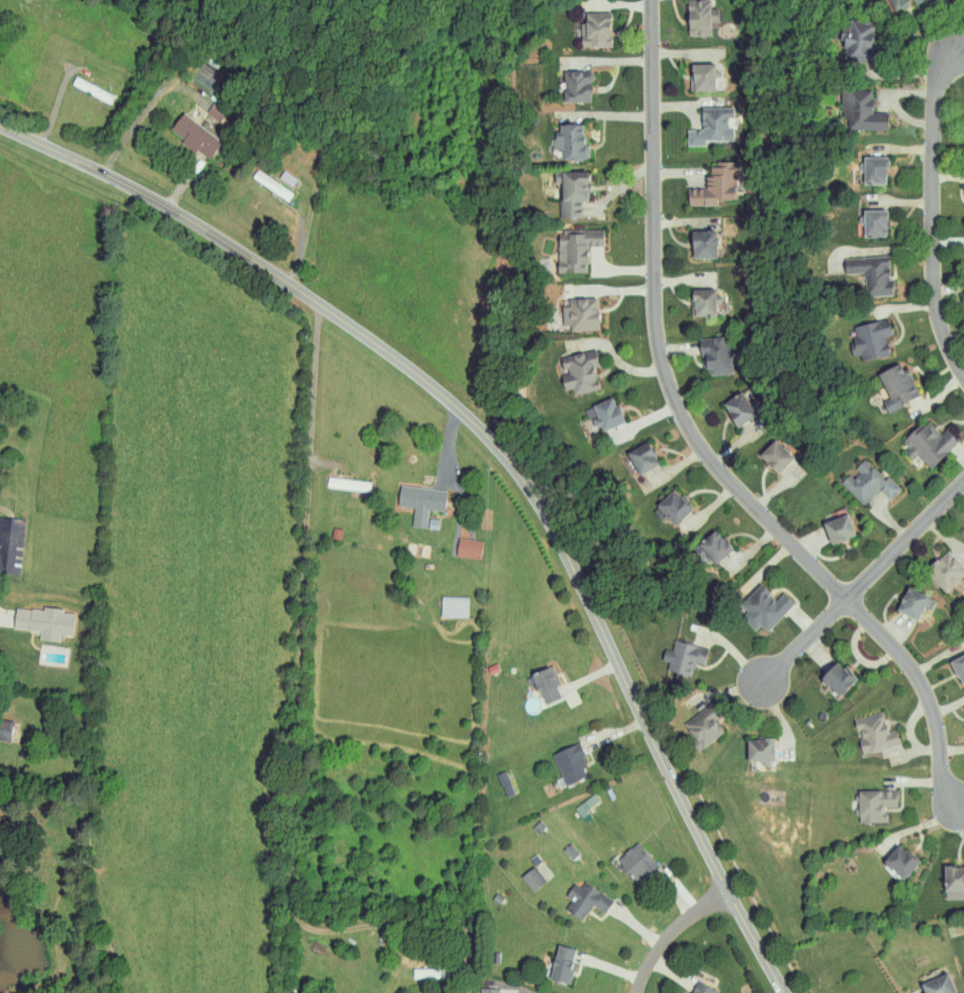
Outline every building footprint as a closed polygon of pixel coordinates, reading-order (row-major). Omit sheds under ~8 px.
[(894,12),(919,0),(889,0),(894,12)] [(711,36),(710,23),(716,23),(715,1),(684,3),(687,37),(711,36)] [(584,40),(579,40),(579,47),(610,47),(609,13),(583,13),(584,40)] [(689,65),(690,92),(714,91),(713,64),(689,65)] [(563,102),(589,103),(590,85),(593,85),(593,71),(563,71),(563,102)] [(70,86),(107,101),(110,92),(73,77),(70,86)] [(887,130),(887,113),(876,112),(876,82),(865,82),(865,90),(843,90),(843,130),(887,130)] [(225,114),(212,105),(207,112),(220,121),(225,114)] [(734,141),(734,128),(727,129),(727,119),(732,119),(731,107),(700,108),(701,130),(686,130),(686,146),(704,146),(703,141),(734,141)] [(221,138),(179,114),(168,134),(210,158),(221,138)] [(551,159),(588,161),(588,144),(583,144),(583,125),(558,124),(558,133),(552,132),(551,159)] [(886,185),(886,158),(862,157),(862,185),(886,185)] [(687,189),(687,205),(713,206),(713,199),(737,200),(737,162),(709,162),(709,178),(704,178),(704,189),(687,189)] [(251,179),(287,200),(292,191),(255,171),(251,179)] [(581,218),(581,202),(587,202),(586,172),(552,173),(553,193),(558,193),(558,219),(581,218)] [(886,238),(885,210),(862,211),(863,238),(886,238)] [(690,231),(690,259),(715,259),(714,245),(724,244),(723,230),(690,231)] [(565,233),(566,268),(557,268),(557,275),(587,273),(586,247),(603,247),(602,232),(565,233)] [(843,258),(844,274),(860,274),(861,297),(891,296),(889,257),(843,258)] [(723,316),(722,291),(689,291),(690,317),(723,316)] [(597,330),(597,308),(609,308),(609,297),(561,298),(562,332),(597,330)] [(859,363),(889,355),(885,338),(891,336),(887,319),(851,328),(859,363)] [(731,375),(731,366),(737,366),(737,354),(733,354),(733,344),(726,345),(725,337),(701,338),(702,376),(731,375)] [(600,389),(591,350),(556,358),(563,390),(571,388),(573,395),(600,389)] [(876,375),(888,399),(881,402),(886,413),(920,396),(907,370),(903,372),(899,364),(876,375)] [(745,393),(758,416),(739,427),(726,404),(745,393)] [(594,407),(614,399),(625,425),(604,433),(594,407)] [(963,436),(952,423),(940,435),(926,420),(902,442),(911,453),(913,452),(929,469),(963,436)] [(778,441),(796,459),(779,474),(762,456),(778,441)] [(630,456),(648,445),(662,466),(643,478),(630,456)] [(899,490),(865,457),(840,483),(863,505),(877,490),(889,501),(899,490)] [(326,488),(369,492),(370,482),(327,478),(326,488)] [(397,507),(413,508),(411,528),(426,529),(427,510),(443,511),(445,490),(398,487),(397,507)] [(660,507),(676,492),(694,510),(678,525),(660,507)] [(827,525),(850,516),(858,537),(835,546),(827,525)] [(0,518),(0,571),(20,572),(24,520),(0,518)] [(330,540),(339,541),(342,530),(333,528),(330,540)] [(700,549),(718,532),(735,552),(716,568),(700,549)] [(479,560),(482,541),(458,537),(455,556),(479,560)] [(406,555),(427,558),(429,546),(408,542),(406,555)] [(946,548),(924,568),(945,591),(963,573),(963,567),(946,548)] [(749,612),(743,605),(762,587),(778,604),(787,594),(797,605),(769,632),(763,626),(757,633),(742,619),(749,612)] [(911,587),(930,596),(920,618),(901,609),(911,587)] [(467,616),(467,596),(440,596),(440,616),(467,616)] [(13,628),(39,630),(38,639),(58,641),(59,633),(70,634),(72,612),(61,611),(62,607),(42,605),(41,609),(15,606),(13,628)] [(695,664),(691,676),(668,669),(677,641),(711,651),(706,667),(695,664)] [(953,661),(963,656),(963,685),(953,661)] [(541,705),(560,697),(556,686),(560,684),(551,664),(528,673),(541,705)] [(823,681),(840,665),(857,683),(840,699),(823,681)] [(715,725),(717,723),(725,733),(700,754),(692,745),(699,739),(686,725),(710,705),(718,714),(711,720),(715,725)] [(855,720),(884,713),(888,733),(898,731),(901,745),(863,754),(855,720)] [(565,784),(590,772),(576,741),(550,753),(565,784)] [(750,743),(776,742),(776,764),(750,765),(750,743)] [(505,796),(514,793),(505,770),(496,773),(505,796)] [(861,822),(861,792),(898,792),(898,807),(886,807),(886,822),(861,822)] [(600,801),(595,793),(575,807),(580,814),(600,801)] [(615,860),(637,883),(657,864),(636,841),(615,860)] [(578,853),(571,842),(563,848),(571,858),(578,853)] [(901,846),(921,860),(906,879),(887,864),(901,846)] [(520,875),(530,891),(545,881),(535,865),(520,875)] [(947,866),(963,866),(963,889),(947,889),(947,866)] [(604,912),(612,899),(583,882),(580,887),(572,882),(565,895),(571,899),(565,910),(581,920),(590,904),(604,912)] [(570,983),(575,948),(554,945),(549,980),(570,983)] [(412,978),(447,978),(447,968),(412,968),(412,978)] [(955,992),(947,972),(920,982),(924,992),(955,992)] [(714,989),(697,981),(691,992),(712,992),(714,989)]
